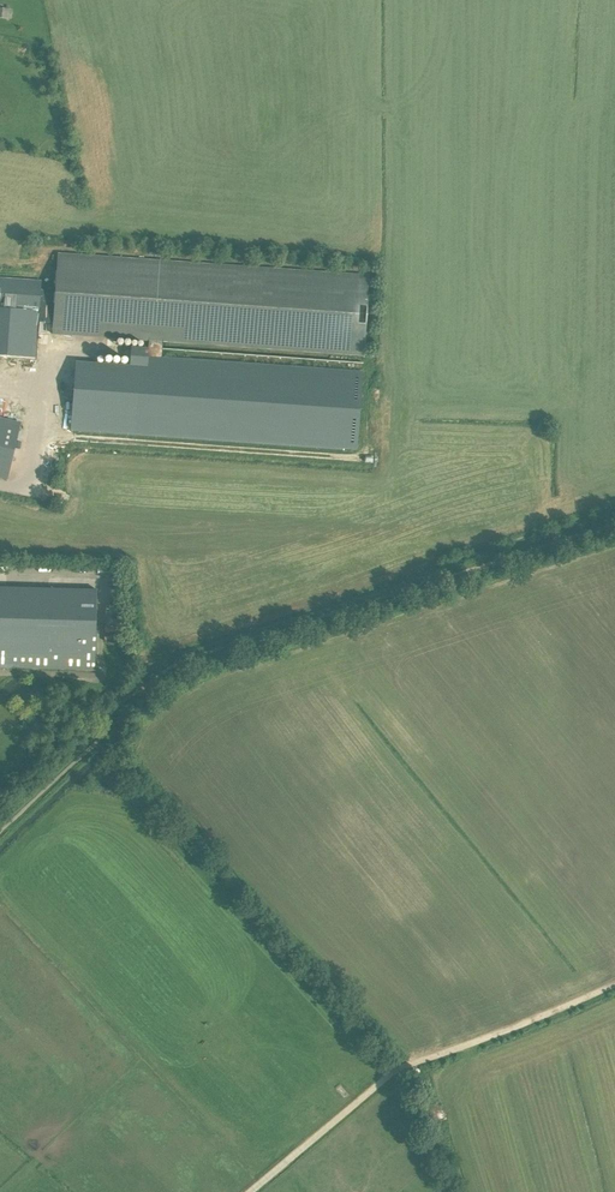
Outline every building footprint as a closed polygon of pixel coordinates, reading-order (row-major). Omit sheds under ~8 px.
[(11,19),(12,10),(0,8),(0,17),(11,19)] [(370,275),(58,253),(53,334),(364,355),(370,275)] [(34,357),(38,311),(40,281),(0,278),(0,355),(34,357)] [(72,424),(126,428),(356,444),(361,372),(131,355),(130,366),(76,362),(72,424)] [(20,423),(0,418),(0,477),(7,479),(20,423)] [(98,591),(0,588),(0,668),(95,671),(98,591)]
